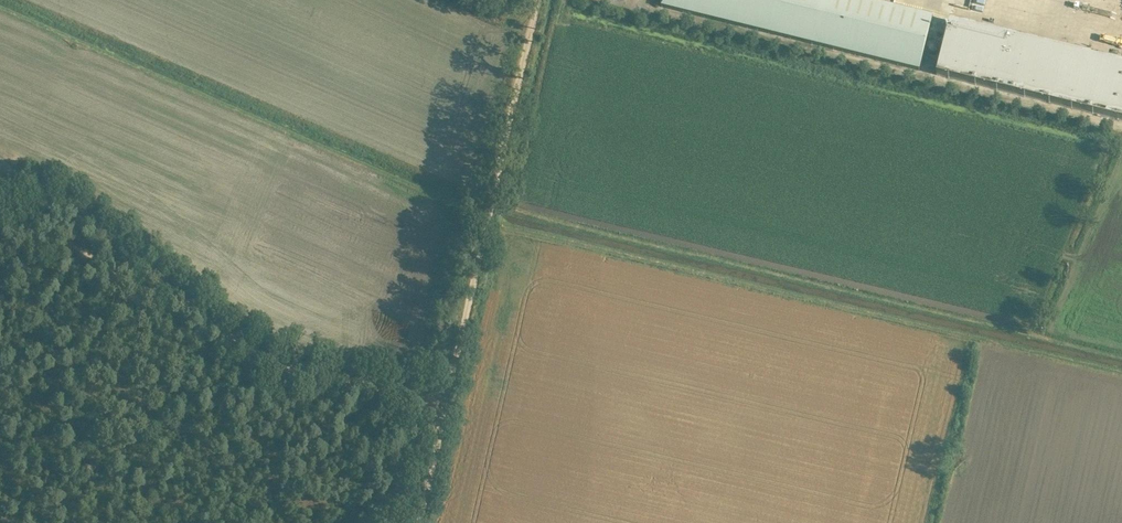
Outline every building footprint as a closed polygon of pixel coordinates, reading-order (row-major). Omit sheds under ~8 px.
[(919,70),(932,16),(867,0),(663,0),(661,7),(919,70)] [(937,75),(1121,120),(1121,63),(950,21),(937,75)] [(43,156),(30,151),(28,156),(41,161),(43,156)]
